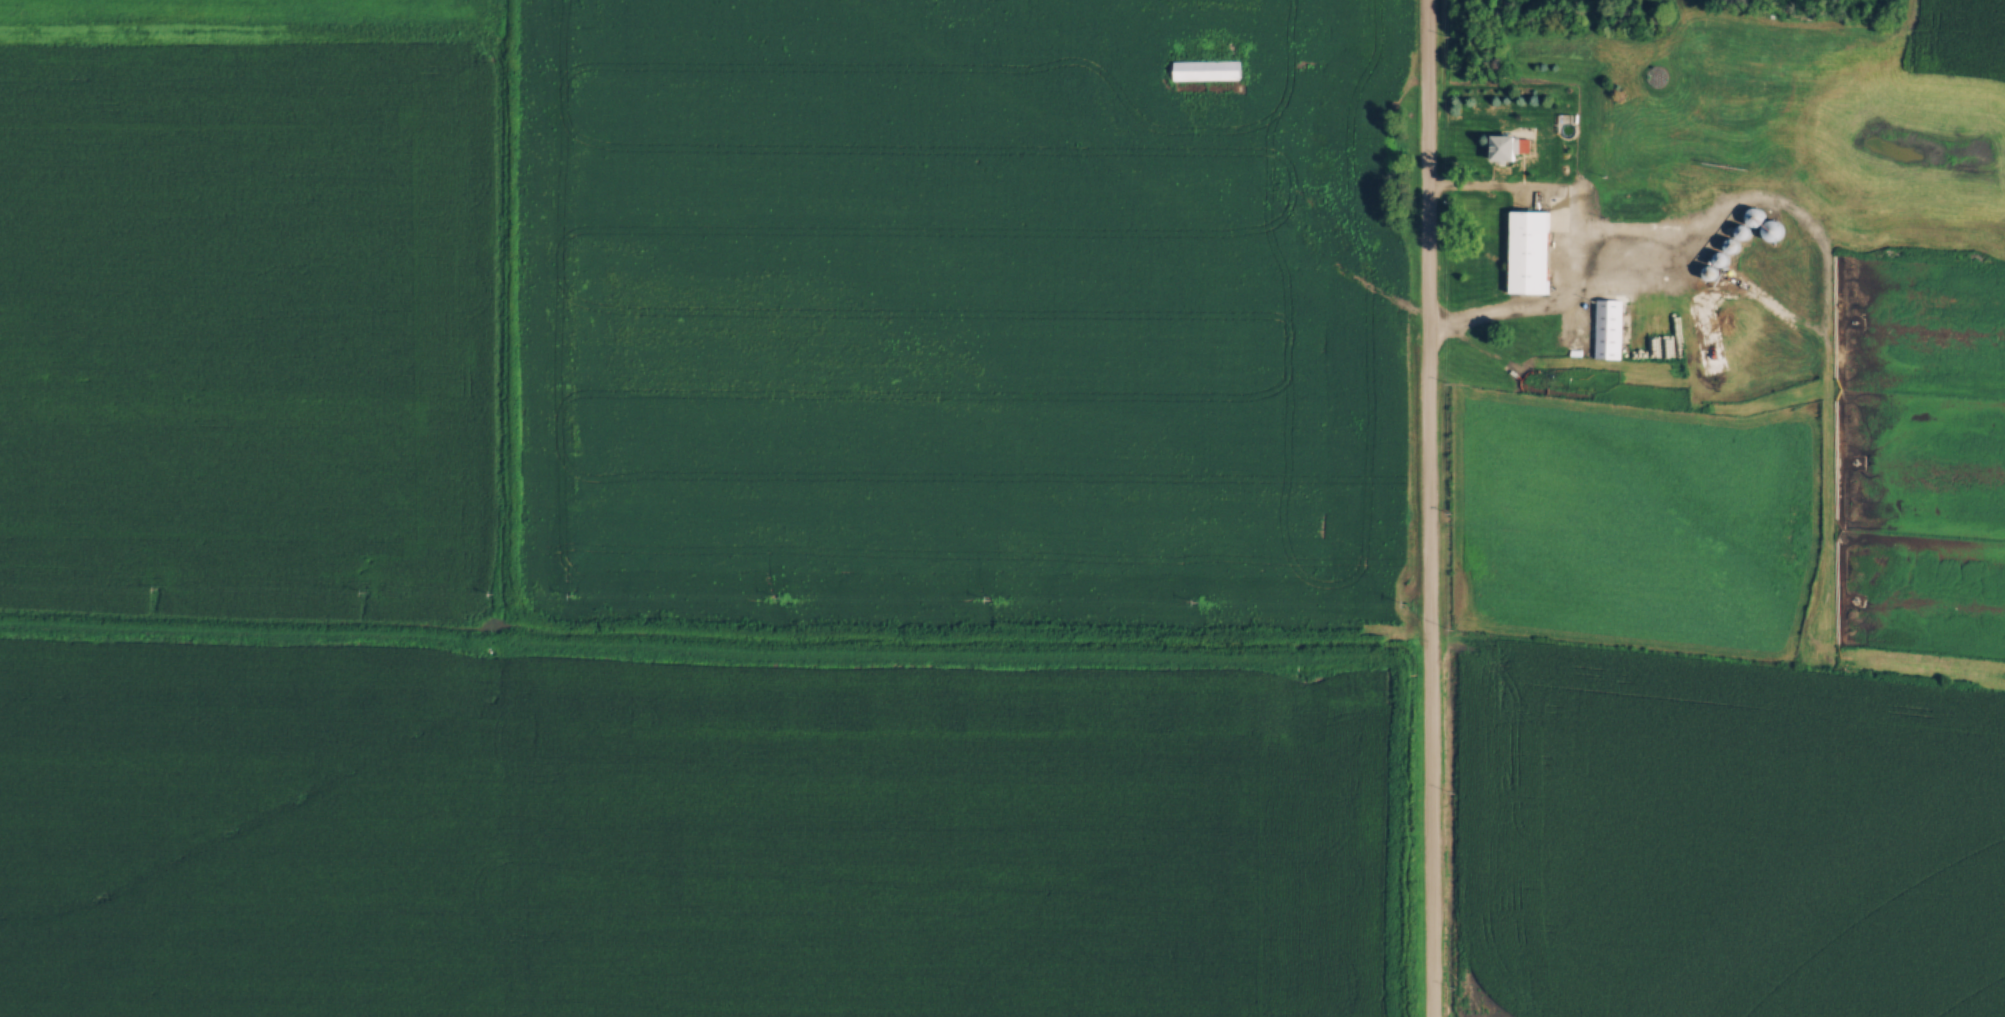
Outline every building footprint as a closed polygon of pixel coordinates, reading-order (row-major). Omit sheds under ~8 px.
[(1241,76),(1241,57),(1173,57),(1173,76),(1241,76)] [(1491,157),(1521,157),(1521,132),(1491,132),(1491,157)] [(1551,291),(1551,208),(1508,208),(1508,291),(1551,291)] [(1596,356),(1622,356),(1622,297),(1596,297),(1596,356)]
